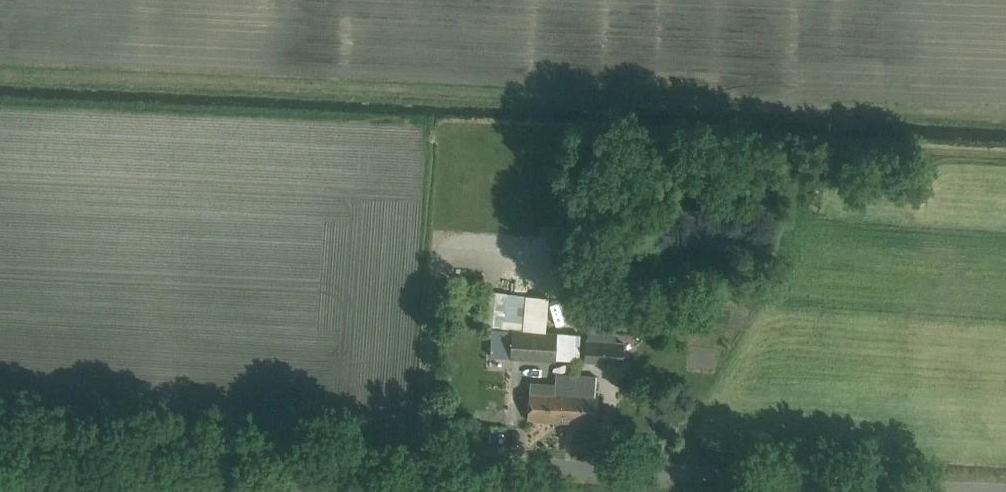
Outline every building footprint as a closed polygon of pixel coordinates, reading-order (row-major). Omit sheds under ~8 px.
[(609,310),(611,286),(602,286),(601,310),(609,310)] [(495,291),(492,328),(506,329),(507,320),(524,322),(527,294),(495,291)] [(622,364),(624,341),(615,341),(616,326),(592,325),(585,338),(584,338),(582,362),(622,364)] [(556,361),(556,332),(511,329),(509,358),(556,361)] [(572,422),(575,374),(556,373),(555,384),(529,382),(527,420),(572,422)] [(575,374),(572,422),(598,424),(599,395),(594,395),(596,375),(575,374)]
